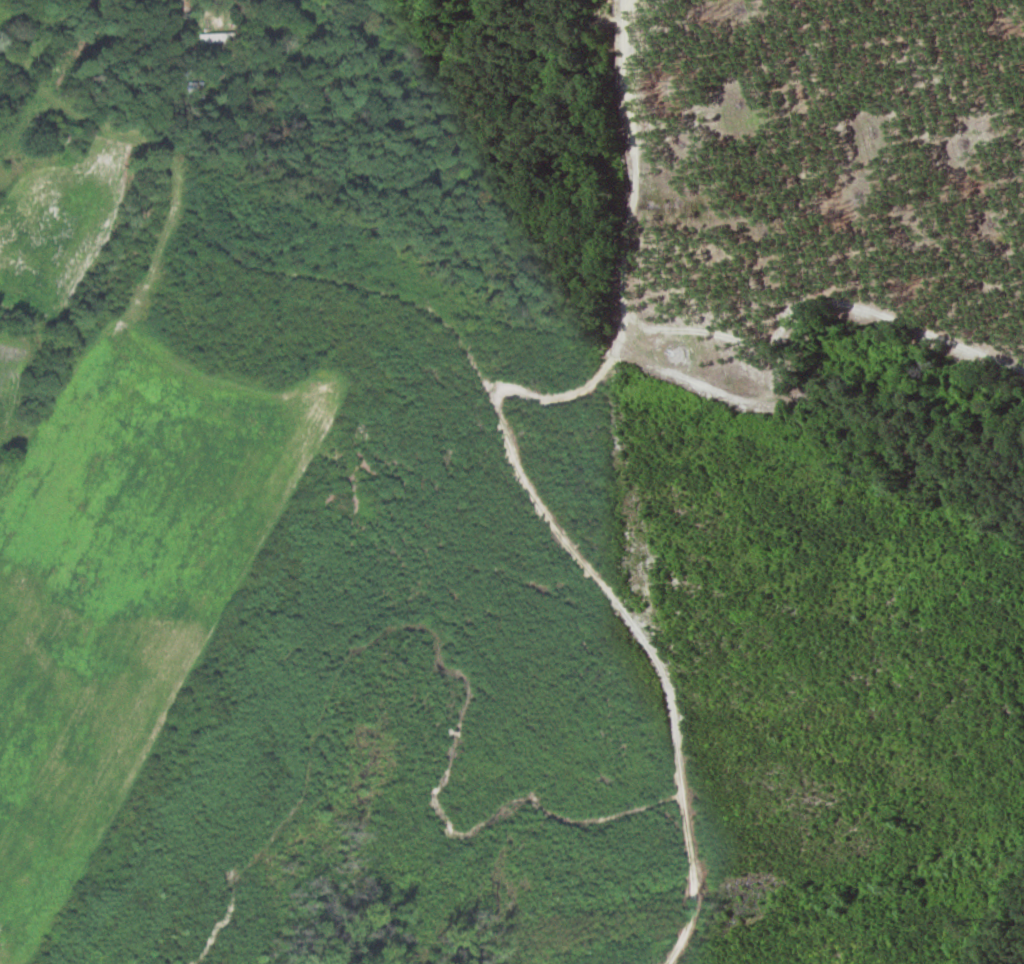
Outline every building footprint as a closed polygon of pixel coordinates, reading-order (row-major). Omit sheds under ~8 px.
[(232,43),(232,33),(197,33),(197,43),(232,43)] [(185,80),(185,98),(202,98),(202,80),(185,80)]
